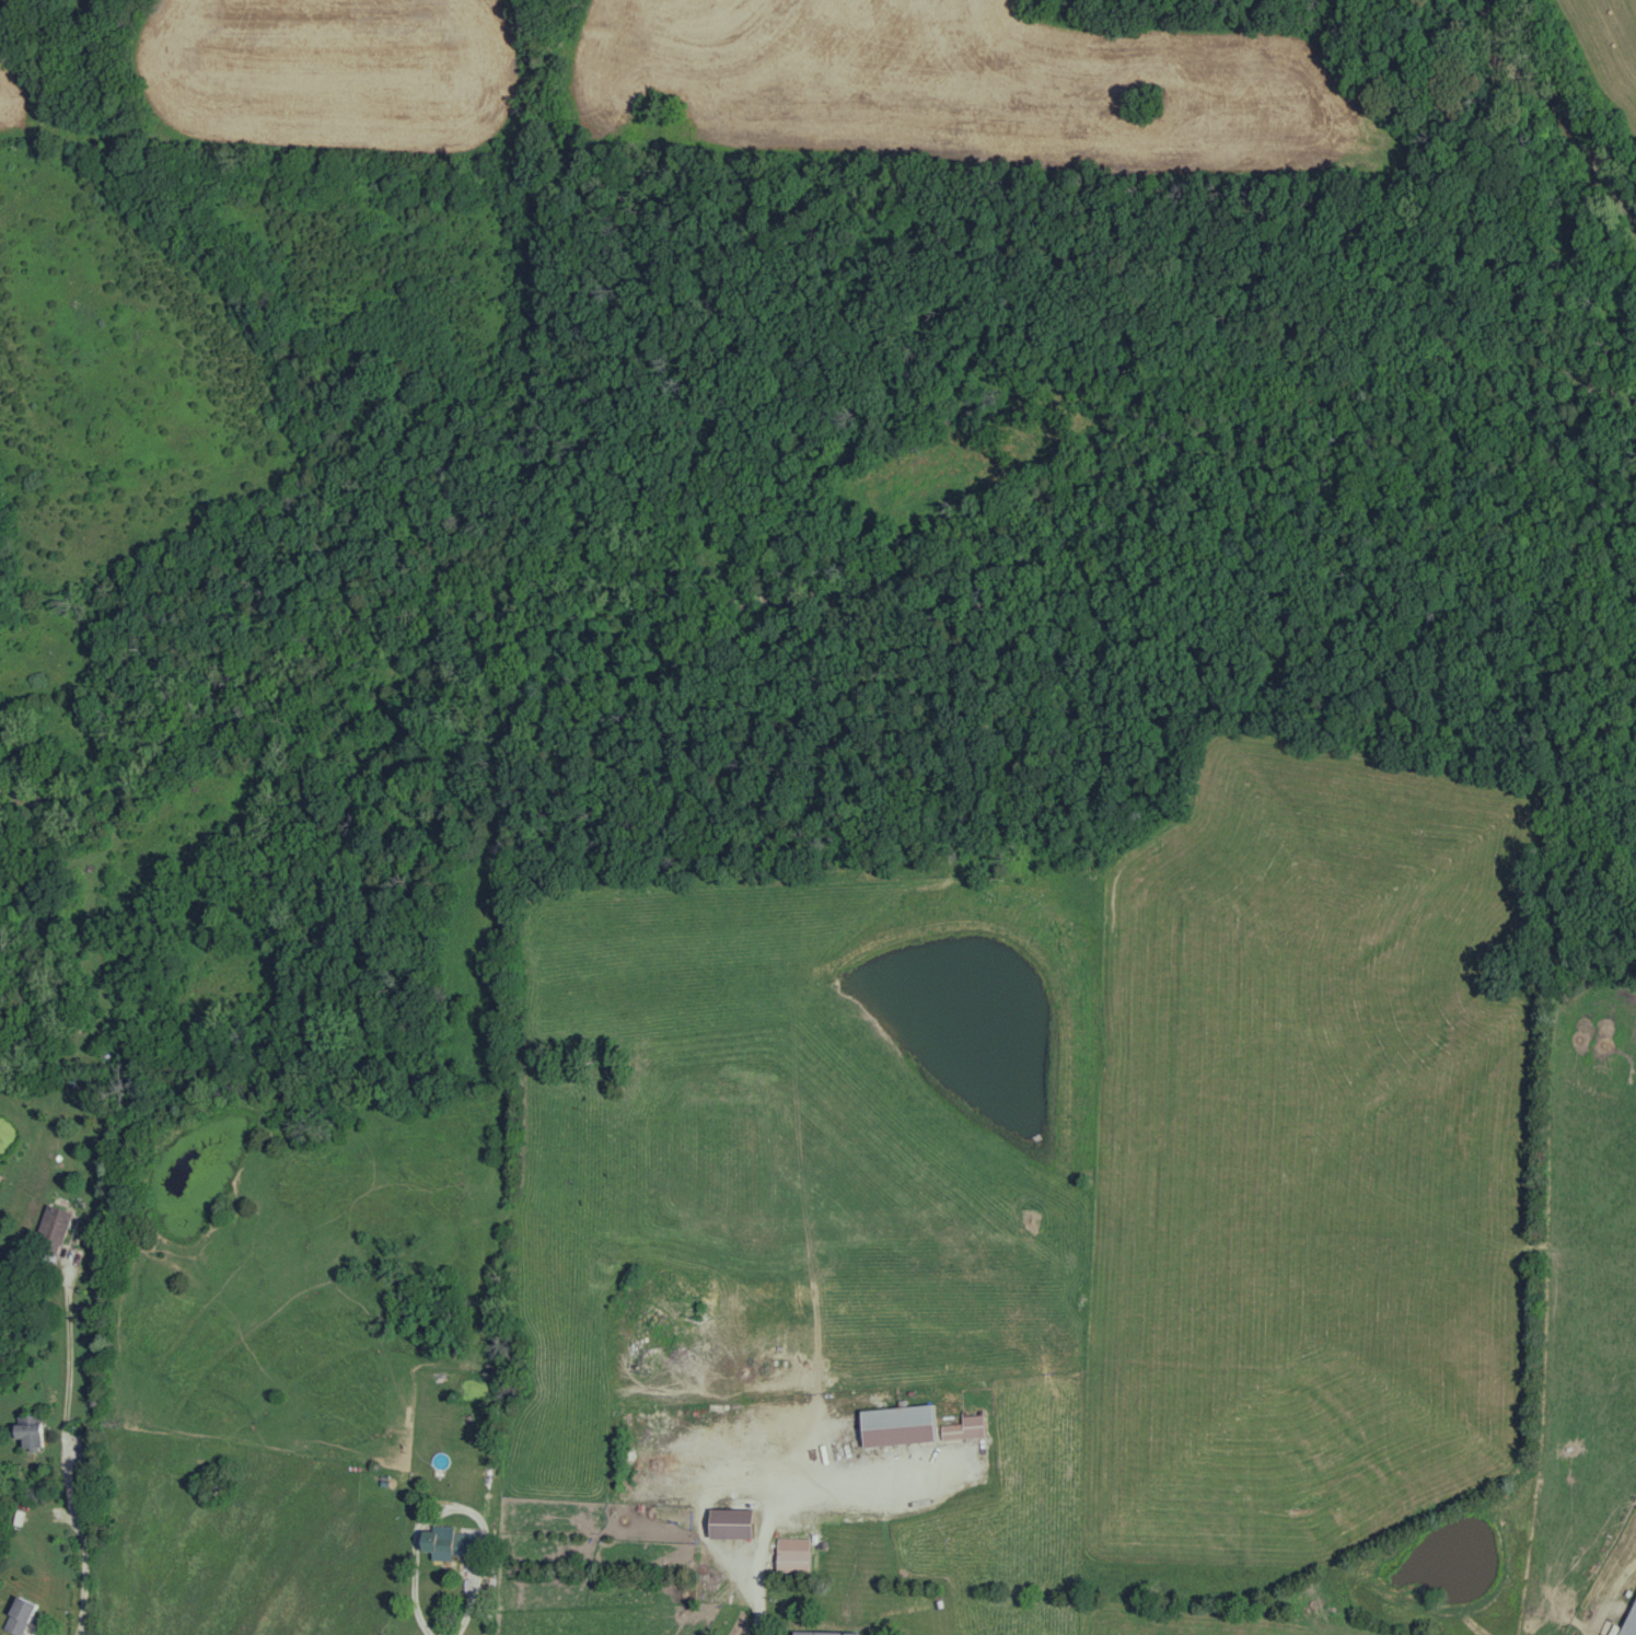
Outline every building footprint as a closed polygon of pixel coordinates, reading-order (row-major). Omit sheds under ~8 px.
[(74,1214),(50,1205),(33,1246),(57,1256),(74,1214)] [(935,1406),(862,1411),(864,1448),(937,1443),(935,1406)] [(25,1440),(25,1449),(43,1449),(43,1416),(18,1416),(18,1440),(25,1440)] [(941,1425),(941,1440),(985,1439),(985,1416),(963,1416),(963,1425),(941,1425)] [(755,1509),(712,1509),(712,1539),(755,1539),(755,1509)] [(433,1562),(455,1562),(455,1556),(475,1557),(476,1534),(424,1532),(423,1553),(434,1554),(433,1562)] [(779,1573),(813,1573),(813,1539),(779,1539),(779,1573)] [(38,1606),(19,1597),(5,1630),(16,1634),(24,1634),(38,1606)] [(1623,1634),(1635,1634),(1635,1605),(1623,1634)]
